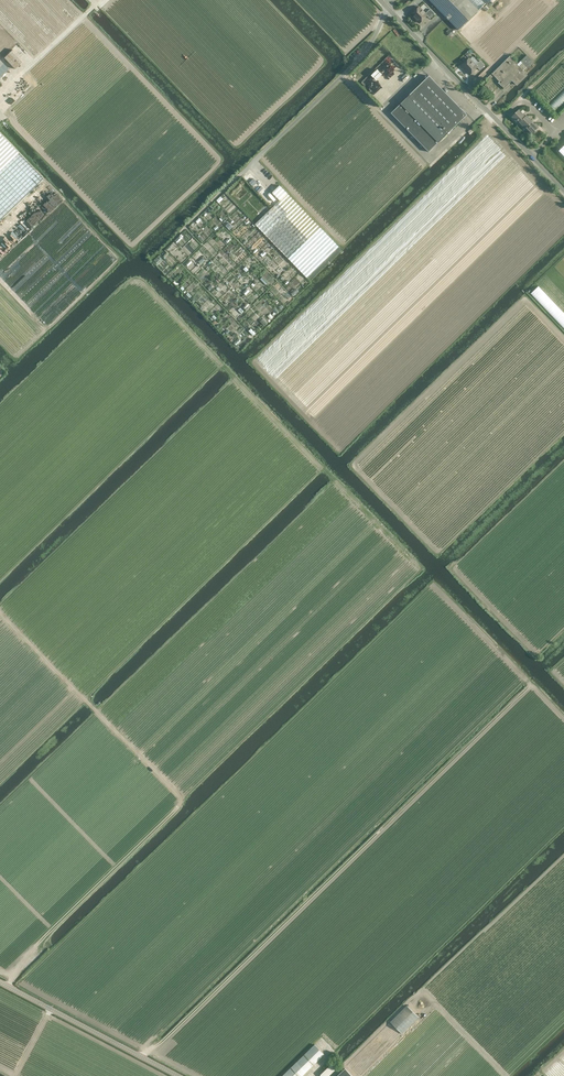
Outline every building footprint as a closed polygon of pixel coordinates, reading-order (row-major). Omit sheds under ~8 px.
[(458,30),(486,3),(487,4),(491,0),(429,0),(458,30)] [(420,8),(412,15),(419,22),(426,15),(430,18),(435,14),(430,9),(425,13),(420,8)] [(19,70),(33,57),(19,43),(5,56),(19,70)] [(512,81),(516,85),(527,74),(523,71),(526,67),(527,68),(533,62),(526,55),(518,63),(510,55),(491,73),(486,79),(488,81),(482,87),(489,94),(493,90),(489,86),(492,82),(490,80),(494,76),(499,81),(498,82),(504,89),(512,81)] [(480,60),(478,62),(473,56),(470,59),(469,59),(462,67),(463,68),(463,69),(464,70),(465,70),(468,74),(476,66),(480,70),(485,65),(480,60)] [(369,81),(381,93),(383,90),(380,87),(384,84),(375,75),(369,81)] [(438,143),(467,115),(461,109),(462,108),(460,106),(459,107),(429,76),(400,104),(438,143)] [(563,103),(563,90),(549,104),(555,111),(563,103)] [(538,127),(526,115),(525,116),(519,110),(511,116),(524,129),(525,128),(531,134),(538,127)] [(339,246),(279,185),(272,192),(279,200),(279,201),(248,169),(224,193),(255,224),(306,277),(339,246)] [(38,256),(17,277),(24,283),(44,262),(38,256)] [(530,293),(563,328),(563,312),(538,285),(530,293)] [(303,1075),(324,1054),(315,1044),(283,1075),(302,1075),(303,1075)] [(365,1047),(348,1064),(360,1075),(377,1059),(365,1047)] [(336,1069),(332,1064),(320,1075),(321,1075),(329,1075),(336,1069)]
